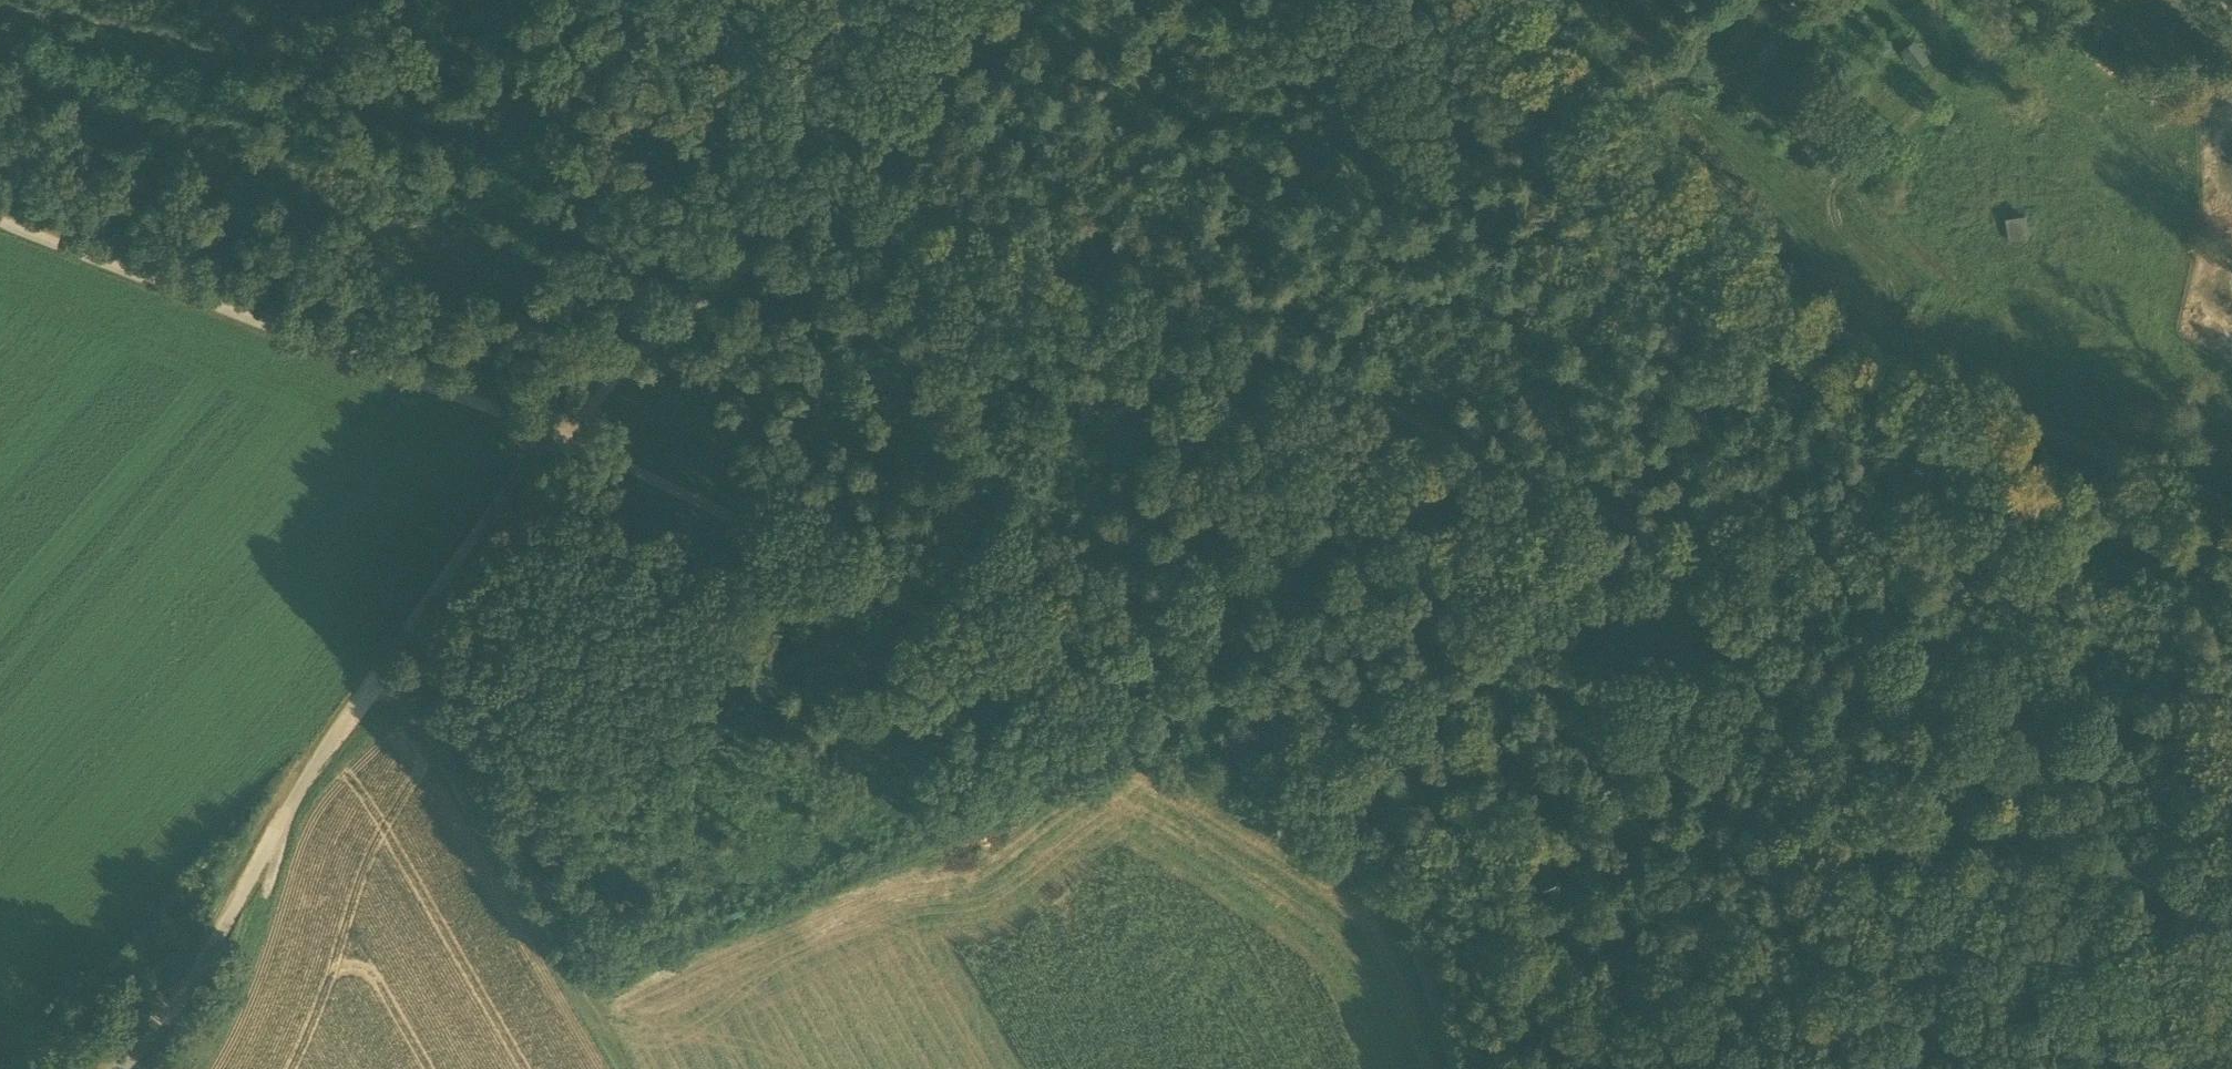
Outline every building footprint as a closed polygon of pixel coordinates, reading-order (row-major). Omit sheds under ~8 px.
[(2003,219),(2007,244),(2032,241),(2028,216),(2003,219)]
